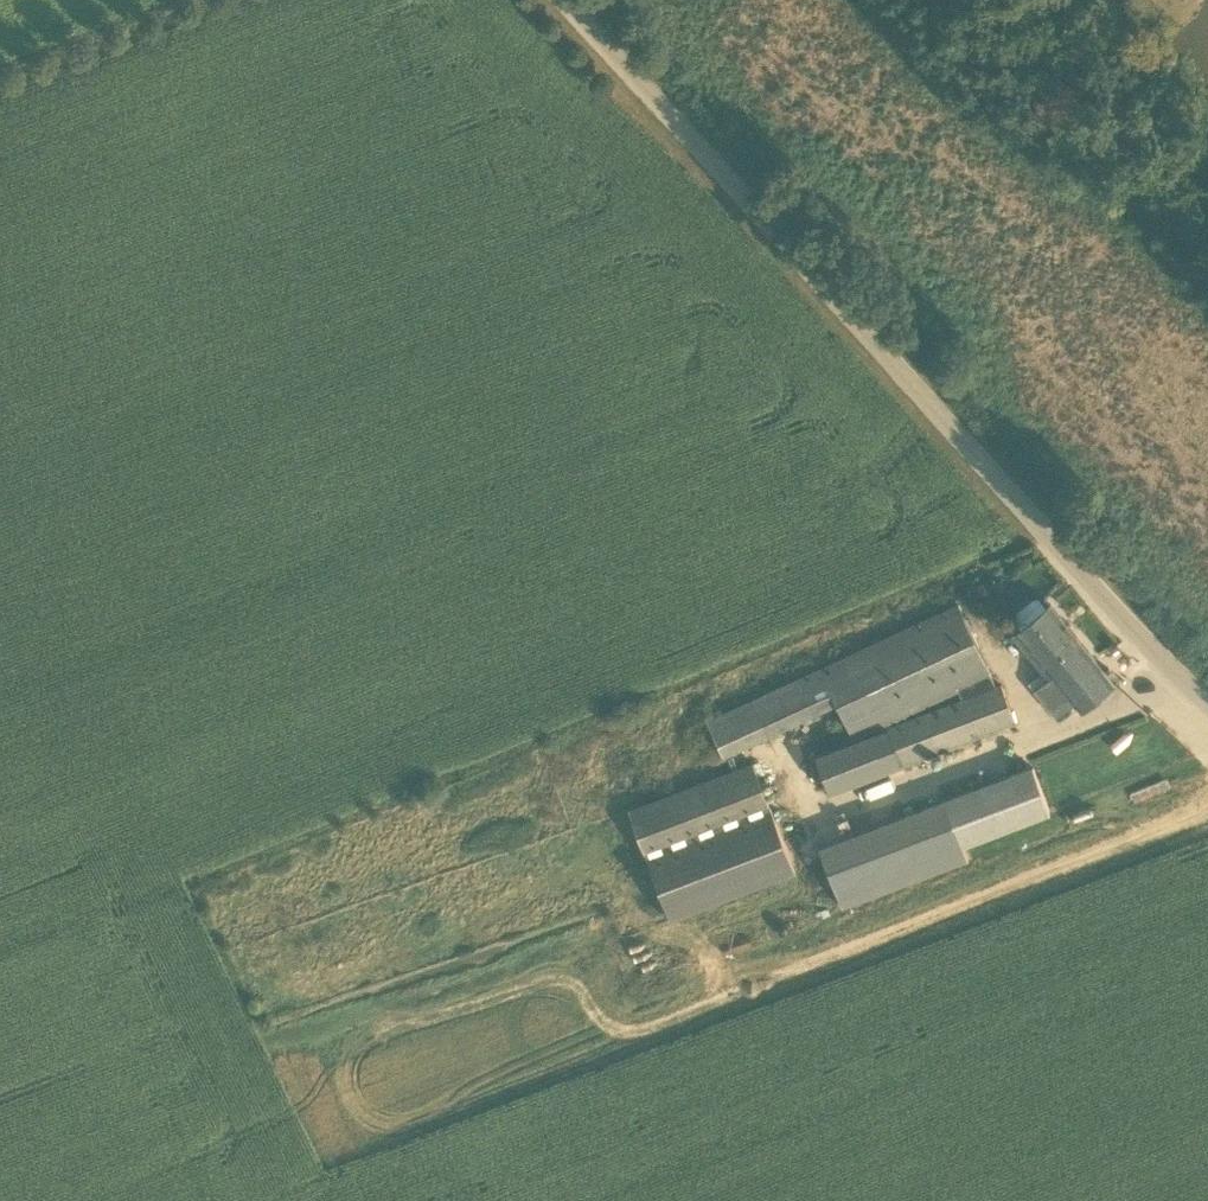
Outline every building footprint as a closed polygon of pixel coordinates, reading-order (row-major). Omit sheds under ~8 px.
[(990,580),(968,584),(971,600),(992,597),(990,580)] [(1014,615),(1022,626),(1018,629),(1054,673),(1035,689),(1057,715),(1076,700),(1083,708),(1115,681),(1051,602),(1048,605),(1039,595),(1035,595),(1014,612),(1014,615)] [(854,736),(992,672),(960,603),(817,670),(709,720),(725,755),(837,702),(845,719),(854,736)] [(826,794),(904,764),(1017,721),(1002,683),(889,726),(891,732),(814,762),(826,794)] [(796,871),(754,762),(630,809),(671,918),(796,871)] [(967,859),(962,844),(1051,810),(1034,766),(945,800),(822,844),(843,903),(967,859)]
